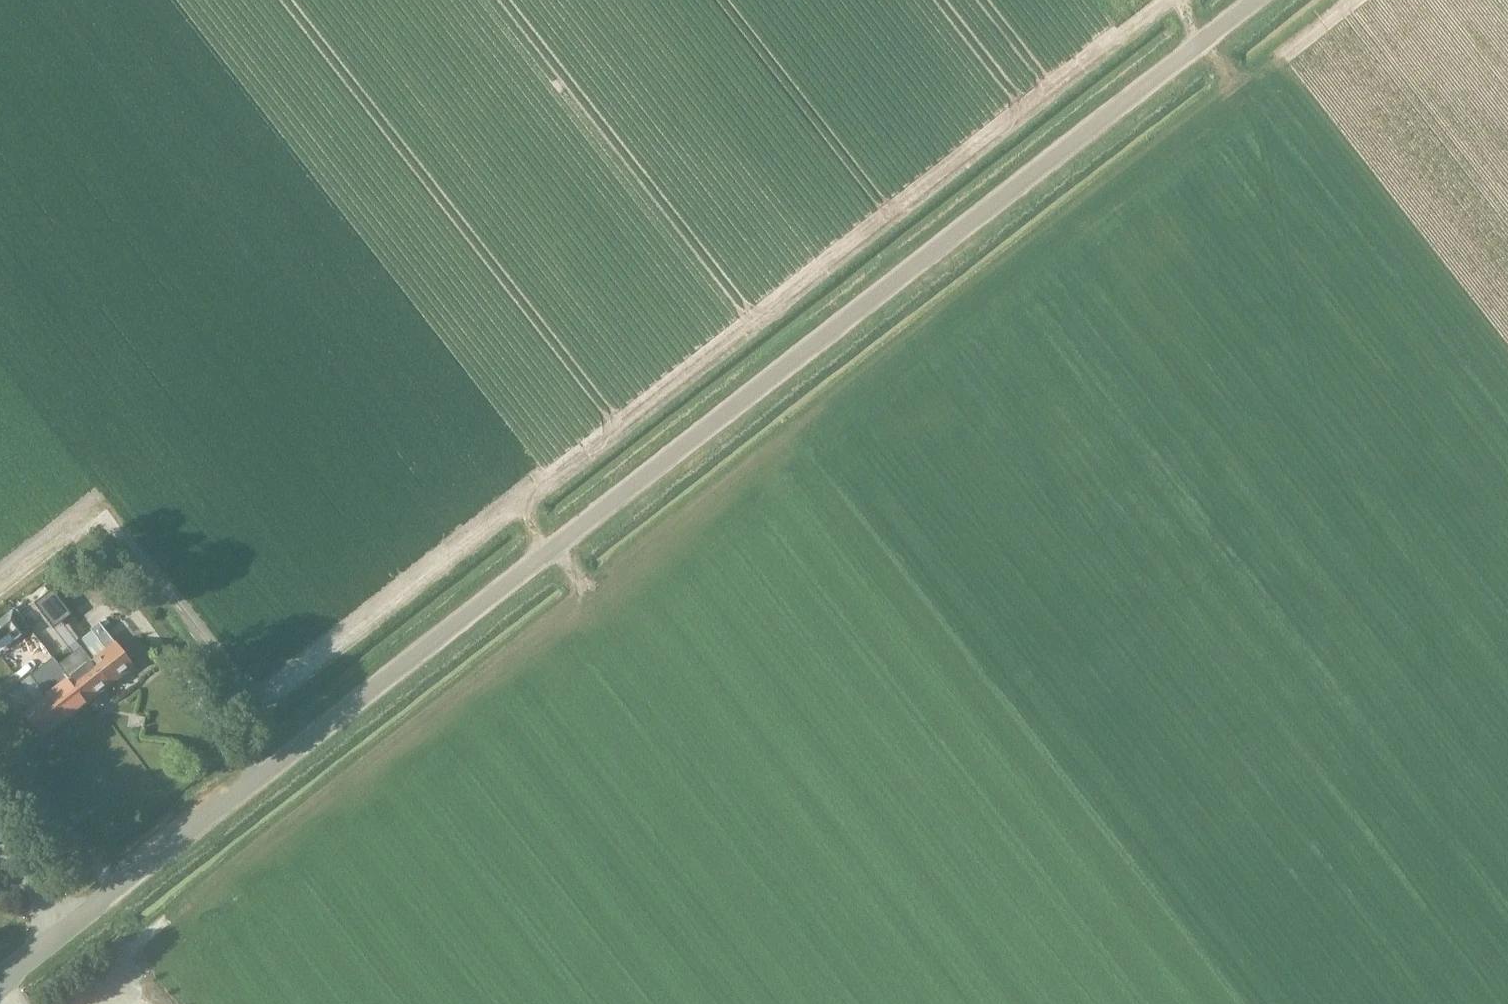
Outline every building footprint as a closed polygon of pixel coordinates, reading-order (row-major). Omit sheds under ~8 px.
[(27,632),(30,629),(14,608),(0,619),(0,641),(8,634),(14,642),(27,632)] [(91,661),(110,686),(134,667),(98,622),(90,629),(106,649),(92,660),(91,661)] [(91,661),(92,660),(75,639),(66,647),(82,668),(68,679),(87,704),(110,686),(91,661)] [(87,704),(68,679),(52,658),(44,665),(60,685),(45,697),(64,721),(87,704)] [(64,721),(45,697),(29,676),(21,683),(37,703),(22,715),(41,740),(64,721)]
